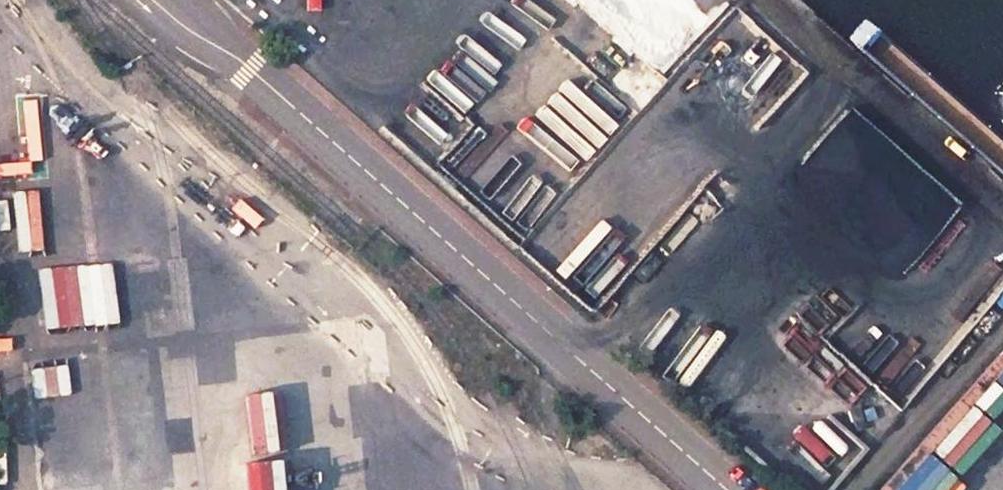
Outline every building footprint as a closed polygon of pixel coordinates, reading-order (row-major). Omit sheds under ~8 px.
[(8,331),(143,320),(138,259),(3,270),(8,331)] [(131,381),(133,411),(158,409),(154,349),(93,353),(95,383),(131,381)] [(945,481),(919,457),(889,489),(937,489),(945,481)] [(290,458),(241,462),(244,489),(293,489),(290,458)]
